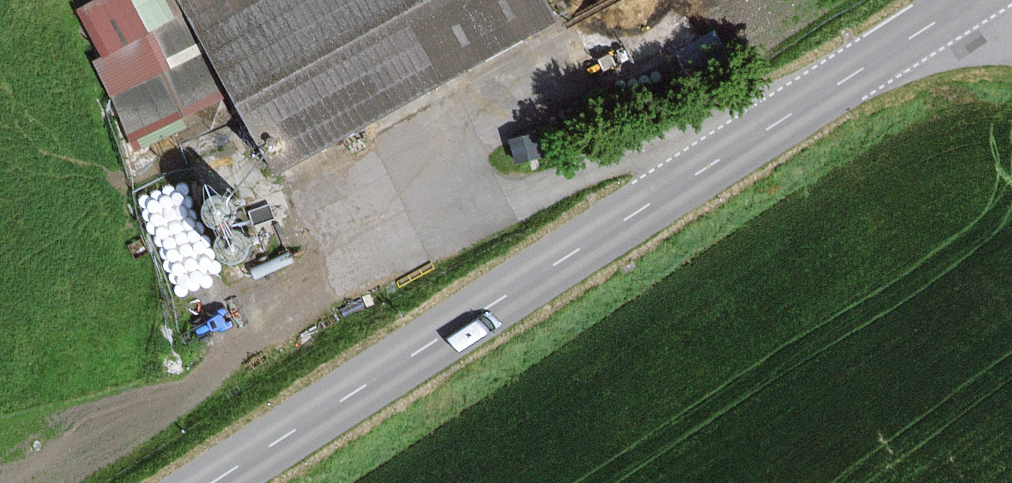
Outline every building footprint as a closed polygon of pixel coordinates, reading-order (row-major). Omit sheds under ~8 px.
[(536,0),(108,0),(86,12),(132,94),(211,50),(277,168),(546,18),(536,0)]
